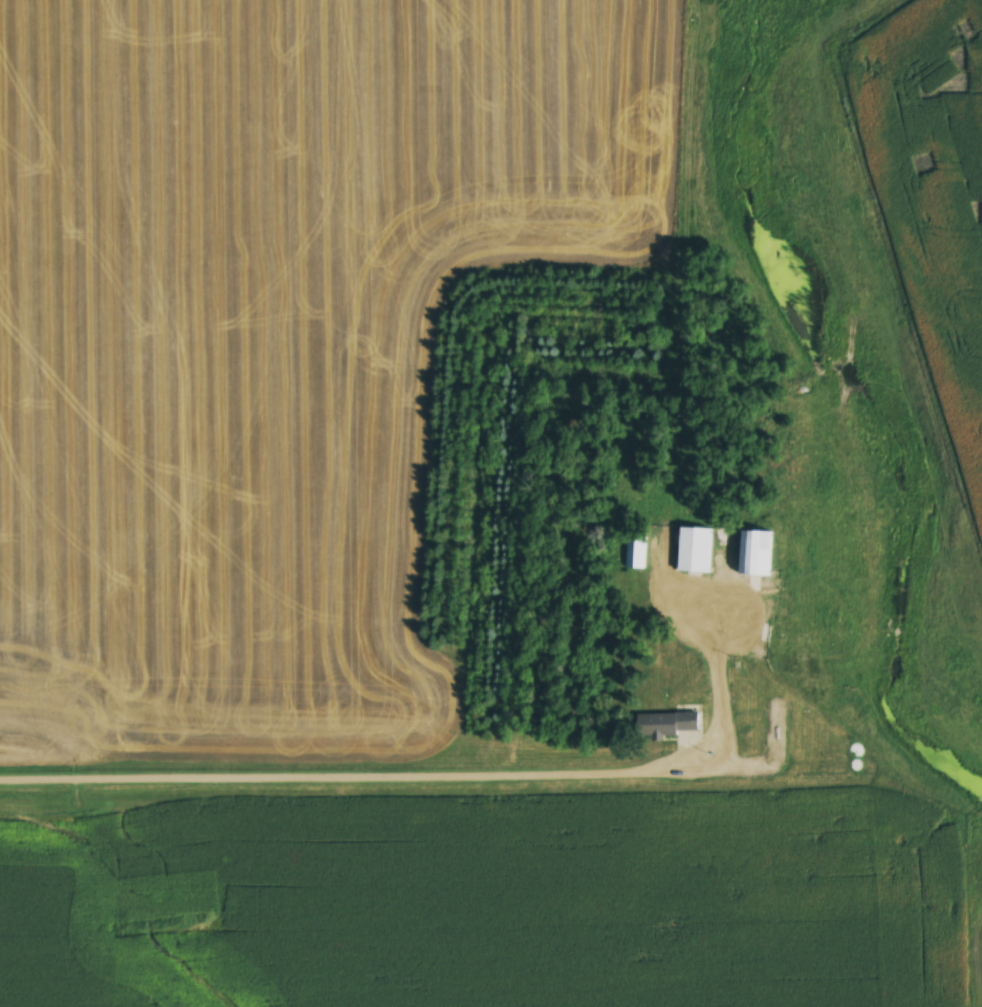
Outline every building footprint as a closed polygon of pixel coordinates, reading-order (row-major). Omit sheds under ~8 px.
[(714,573),(715,528),(683,527),(682,572),(714,573)] [(775,575),(775,531),(742,531),(742,575),(775,575)] [(646,569),(646,537),(625,537),(625,569),(646,569)] [(703,734),(703,713),(638,715),(638,736),(703,734)]
